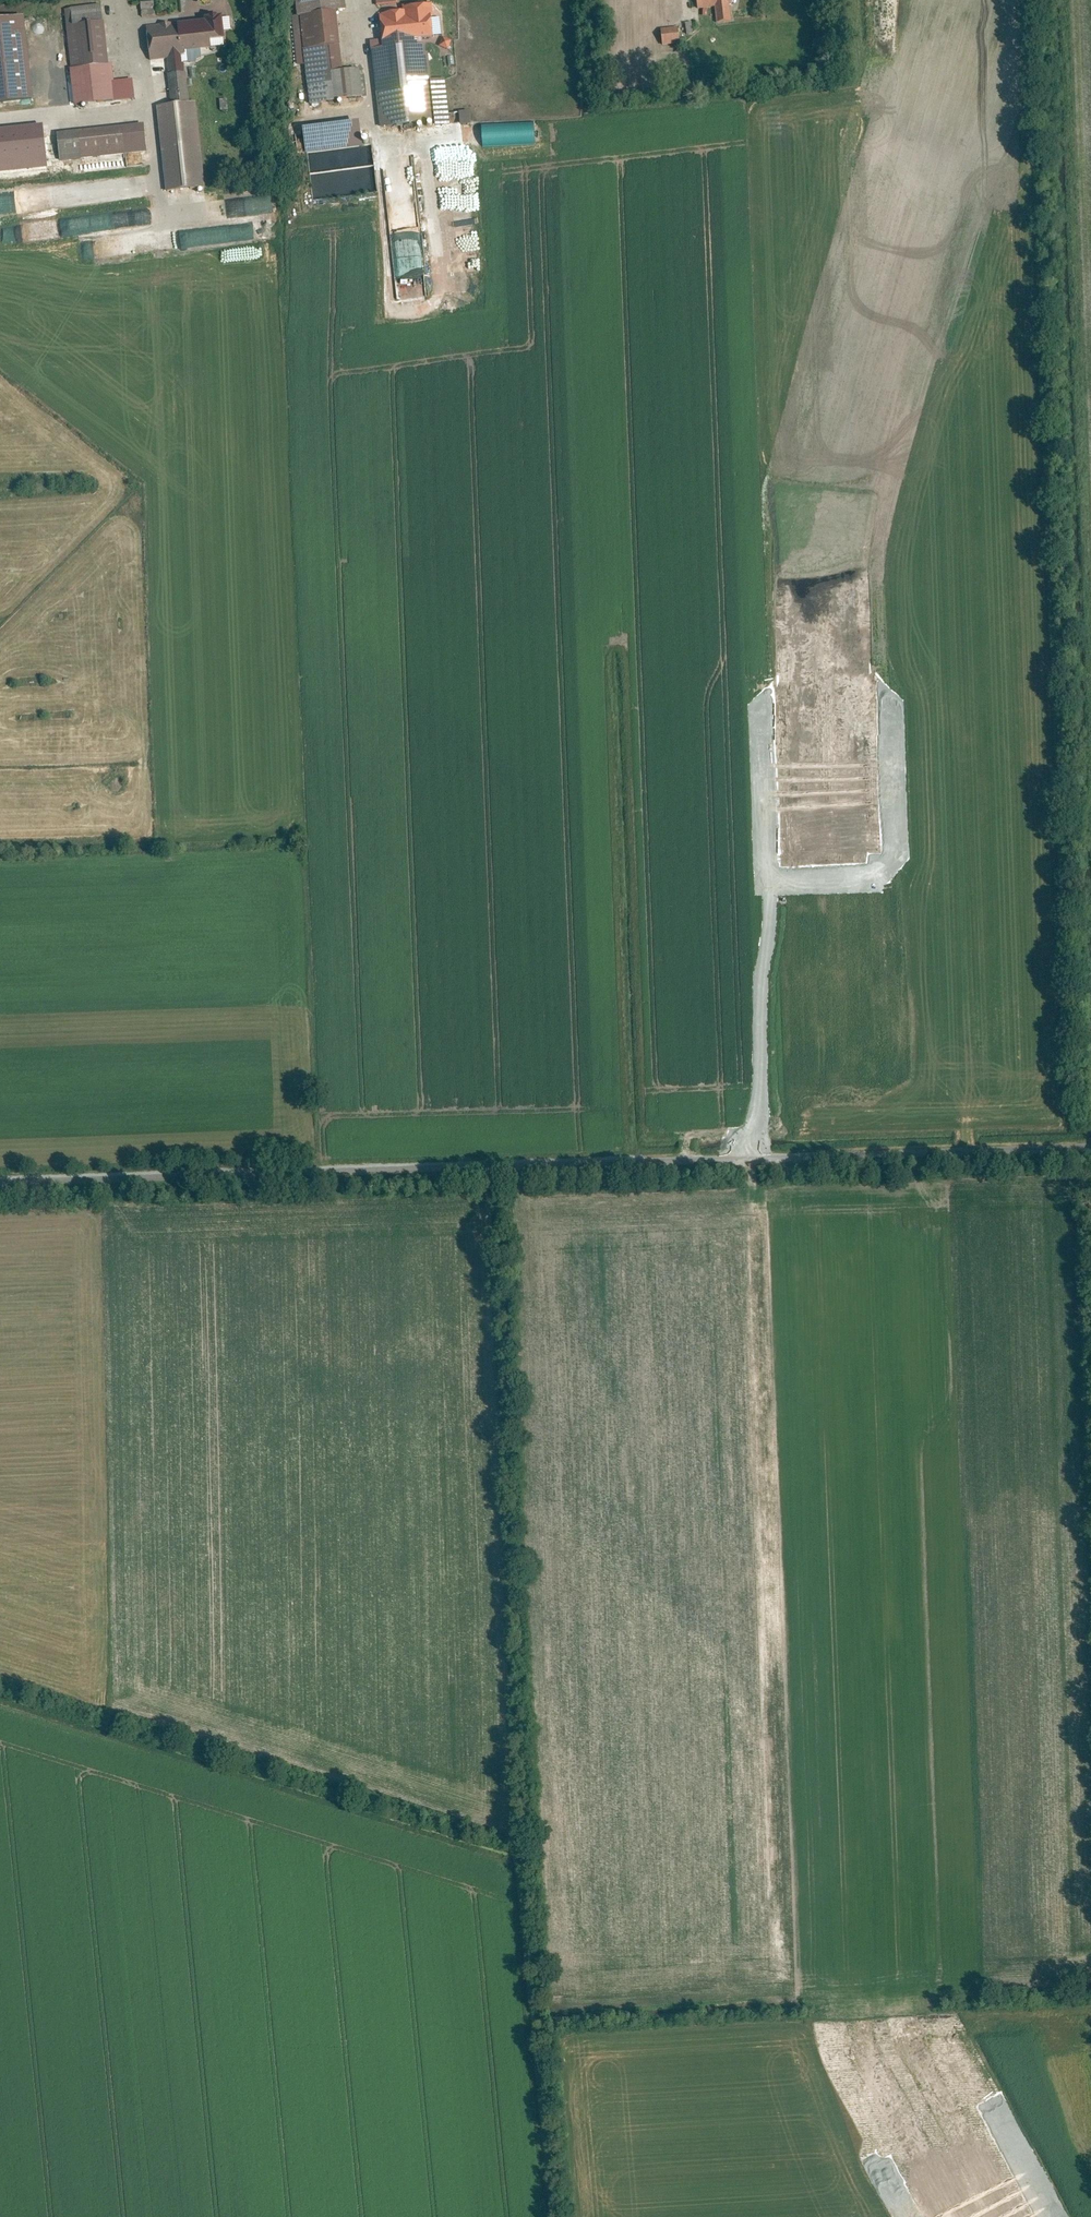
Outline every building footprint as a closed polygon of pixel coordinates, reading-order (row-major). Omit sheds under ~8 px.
[(289,21),(295,21),(304,108),(359,102),(356,76),(336,78),(330,15),(339,14),(337,0),(287,0),(289,21)] [(696,4),(712,2),(714,24),(735,22),(733,3),(753,1),(753,0),(696,0),(696,4)] [(141,16),(155,16),(154,2),(140,3),(141,16)] [(375,57),(381,129),(433,124),(428,66),(417,67),(415,39),(436,37),(433,6),(404,9),(405,24),(382,26),(384,56),(375,57)] [(96,11),(59,16),(70,105),(136,96),(134,82),(105,85),(96,11)] [(0,19),(0,104),(31,101),(23,17),(0,19)] [(687,34),(693,32),(691,21),(684,23),(687,34)] [(207,47),(204,23),(144,30),(148,57),(163,55),(169,106),(156,108),(167,190),(203,186),(193,110),(185,111),(177,51),(207,47)] [(682,26),(663,27),(664,51),(683,50),(682,26)] [(448,50),(451,41),(442,37),(439,47),(448,50)] [(469,111),(457,112),(458,126),(470,125),(469,111)] [(479,124),(481,147),(534,144),(532,121),(479,124)] [(357,122),(300,128),(303,153),(360,147),(357,122)] [(45,168),(40,125),(0,129),(0,173),(45,168)] [(80,162),(119,156),(116,136),(77,142),(80,162)] [(391,212),(392,235),(418,233),(417,211),(391,212)] [(85,247),(88,261),(106,256),(103,243),(85,247)]
